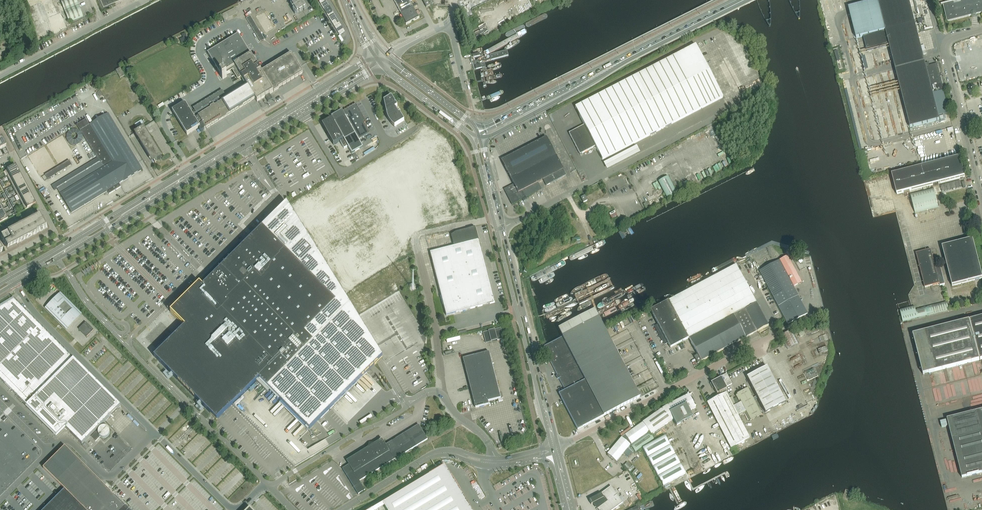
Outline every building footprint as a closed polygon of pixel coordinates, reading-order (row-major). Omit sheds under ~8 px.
[(69,21),(83,16),(78,0),(62,0),(69,21)] [(292,5),(294,10),(297,14),(306,9),(300,0),(292,5)] [(319,2),(339,35),(345,31),(326,0),(322,0),(319,2)] [(406,25),(419,18),(409,0),(393,0),(406,25)] [(848,8),(856,38),(863,36),(867,51),(889,45),(910,128),(940,120),(938,116),(949,113),(943,91),(944,91),(937,64),(929,66),(928,63),(925,64),(916,26),(914,20),(909,0),(878,0),(878,1),(848,8)] [(948,3),(942,4),(942,5),(943,5),(947,22),(969,16),(973,15),(981,13),(981,0),(947,0),(948,3)] [(237,13),(235,8),(222,15),(224,20),(237,13)] [(257,15),(266,32),(274,28),(266,11),(257,15)] [(246,19),(258,38),(262,35),(250,16),(246,19)] [(254,59),(253,58),(251,55),(238,34),(238,35),(238,34),(208,53),(221,74),(221,73),(222,74),(220,75),(222,80),(227,77),(224,72),(232,67),(240,79),(242,78),(247,86),(227,99),(222,91),(193,108),(193,109),(198,117),(194,119),(185,104),(172,111),(187,135),(200,128),(200,129),(200,130),(199,130),(200,131),(200,132),(201,132),(202,132),(202,131),(206,129),(219,122),(255,99),(257,102),(267,96),(303,74),(303,73),(292,56),(291,54),(262,72),(255,62),(258,60),(259,60),(259,59),(259,58),(258,57),(257,57),(254,59)] [(188,40),(186,34),(182,35),(183,38),(179,40),(182,44),(188,40)] [(569,133),(580,155),(593,148),(596,149),(597,149),(602,160),(723,98),(696,45),(575,107),(584,125),(569,133)] [(116,70),(120,78),(125,76),(120,68),(116,70)] [(392,125),(392,126),(393,126),(394,127),(395,127),(403,122),(404,121),(396,108),(397,107),(391,97),(383,102),(384,102),(386,114),(387,116),(387,117),(388,118),(388,120),(389,121),(390,122),(390,123),(391,124),(392,125)] [(343,112),(355,133),(358,140),(368,135),(370,134),(365,126),(364,123),(366,122),(361,113),(358,108),(356,105),(343,112)] [(342,111),(331,117),(340,132),(352,154),(363,148),(358,140),(355,133),(343,112),(342,111)] [(881,111),(877,112),(882,129),(886,128),(881,111)] [(57,189),(71,213),(107,191),(109,194),(121,187),(119,184),(142,170),(108,114),(89,126),(80,131),(97,159),(54,185),(52,186),(55,191),(57,189)] [(343,140),(332,120),(332,119),(331,119),(322,125),(333,145),(340,142),(343,140)] [(80,131),(85,128),(82,122),(77,125),(80,131)] [(162,158),(144,128),(135,134),(153,163),(154,162),(155,163),(155,162),(162,158)] [(77,130),(73,130),(69,132),(66,136),(66,140),(68,144),(72,146),(76,147),(80,145),(82,141),(83,137),(81,133),(77,130)] [(513,154),(534,193),(541,189),(541,190),(542,190),(538,183),(543,180),(546,186),(566,176),(564,173),(563,170),(546,137),(543,139),(513,154)] [(640,152),(637,147),(604,164),(607,169),(640,152)] [(525,197),(527,196),(534,193),(513,154),(501,160),(514,184),(504,190),(512,205),(512,204),(522,199),(524,202),(527,200),(525,197)] [(926,187),(965,177),(960,157),(921,167),(892,175),(897,194),(926,187)] [(69,162),(45,177),(47,181),(71,166),(69,162)] [(7,176),(17,170),(15,166),(4,171),(7,176)] [(9,181),(20,175),(17,170),(7,176),(9,181)] [(12,186),(23,180),(20,175),(9,181),(12,186)] [(668,177),(658,182),(668,199),(677,194),(668,177)] [(684,182),(686,187),(694,184),(692,179),(684,182)] [(14,191),(25,185),(23,180),(12,186),(14,191)] [(960,181),(941,186),(942,191),(961,187),(960,181)] [(17,195),(28,190),(25,185),(14,191),(17,195)] [(30,195),(28,190),(17,195),(19,200),(30,195)] [(50,195),(47,190),(41,193),(45,198),(50,195)] [(934,190),(910,196),(915,212),(938,206),(934,190)] [(33,200),(30,195),(19,200),(22,205),(33,200)] [(35,204),(33,200),(22,205),(25,210),(35,204)] [(209,274),(196,287),(189,294),(170,313),(185,327),(154,357),(217,420),(219,418),(230,407),(234,403),(253,384),(258,379),(303,424),(309,429),(311,431),(317,425),(328,414),(339,402),(350,390),(361,379),(379,360),(382,358),(362,326),(287,203),(283,206),(242,247),(239,244),(209,274)] [(38,223),(4,241),(8,248),(48,227),(41,214),(34,217),(38,223)] [(430,252),(441,296),(446,315),(495,303),(479,240),(478,240),(475,227),(456,233),(451,235),(454,246),(430,252)] [(957,243),(942,247),(952,286),(981,278),(981,275),(973,239),(957,243)] [(935,268),(931,250),(916,254),(925,288),(939,284),(940,286),(945,285),(940,266),(935,268)] [(787,256),(779,260),(793,287),(801,283),(787,256)] [(779,260),(759,271),(788,324),(807,314),(793,287),(779,260)] [(736,265),(668,301),(650,310),(670,348),(689,338),(697,355),(701,361),(701,362),(768,326),(736,265)] [(609,278),(540,313),(552,338),(622,303),(609,278)] [(79,315),(60,296),(48,308),(68,327),(79,315)] [(43,328),(14,300),(0,308),(0,371),(43,328)] [(928,307),(930,315),(949,310),(947,303),(928,307)] [(900,310),(903,322),(927,316),(926,308),(916,311),(915,306),(900,310)] [(914,335),(924,374),(935,371),(979,360),(981,359),(981,318),(976,319),(975,315),(951,321),(952,325),(925,332),(914,335)] [(577,430),(640,397),(599,318),(563,337),(543,347),(557,376),(558,379),(559,379),(565,390),(559,394),(577,430)] [(87,338),(94,331),(86,323),(79,330),(87,338)] [(27,406),(74,359),(43,328),(0,371),(0,380),(27,406)] [(486,344),(504,339),(501,328),(483,332),(486,344)] [(805,335),(801,328),(796,330),(800,337),(805,335)] [(781,336),(785,344),(787,349),(798,344),(791,330),(781,336)] [(463,359),(475,408),(489,404),(488,402),(501,398),(489,352),(463,359)] [(121,406),(74,359),(27,406),(57,436),(65,428),(82,445),(121,406)] [(717,398),(707,403),(731,448),(749,438),(737,416),(745,412),(749,421),(763,414),(755,400),(758,398),(765,413),(785,402),(767,367),(747,377),(757,396),(754,398),(749,388),(735,394),(736,396),(738,401),(739,401),(740,403),(732,407),(725,394),(727,393),(726,390),(727,389),(724,385),(725,384),(727,387),(732,384),(731,381),(727,384),(726,382),(730,380),(729,378),(725,380),(724,378),(728,376),(727,374),(721,376),(723,379),(722,380),(721,378),(711,383),(717,394),(718,394),(719,397),(717,398)] [(647,420),(655,432),(673,419),(677,426),(693,417),(690,411),(696,408),(689,394),(666,406),(663,408),(647,420)] [(947,419),(962,478),(981,473),(981,410),(947,419)] [(655,432),(647,420),(621,437),(607,454),(616,462),(631,445),(650,431),(652,434),(655,432)] [(428,439),(427,439),(419,425),(385,445),(382,440),(375,444),(369,443),(367,449),(347,461),(349,465),(342,469),(358,495),(365,490),(360,481),(386,465),(388,469),(408,456),(406,453),(428,439)] [(98,431),(98,432),(98,433),(98,434),(99,434),(99,435),(99,436),(100,436),(101,437),(102,438),(103,438),(104,438),(105,438),(106,438),(107,437),(108,437),(108,436),(109,436),(109,435),(110,434),(110,433),(110,432),(110,431),(110,430),(109,430),(109,429),(109,428),(108,428),(108,427),(107,427),(106,426),(105,426),(104,426),(103,426),(102,426),(101,427),(100,427),(100,428),(99,428),(99,429),(98,430),(98,431)] [(96,442),(101,437),(100,436),(99,436),(99,435),(99,434),(98,434),(98,433),(98,432),(96,432),(91,437),(96,442)] [(649,433),(631,446),(635,452),(654,439),(651,435),(649,433)] [(665,436),(642,448),(663,486),(685,474),(665,436)] [(65,447),(43,468),(64,489),(64,490),(44,509),(122,509),(125,507),(65,447)] [(632,453),(628,449),(624,453),(628,457),(632,453)] [(440,469),(383,504),(381,505),(372,509),(373,509),(383,504),(386,509),(464,509),(440,469)] [(600,494),(589,500),(591,505),(594,503),(598,508),(597,509),(598,509),(613,509),(623,503),(611,486),(601,494),(600,494)]
